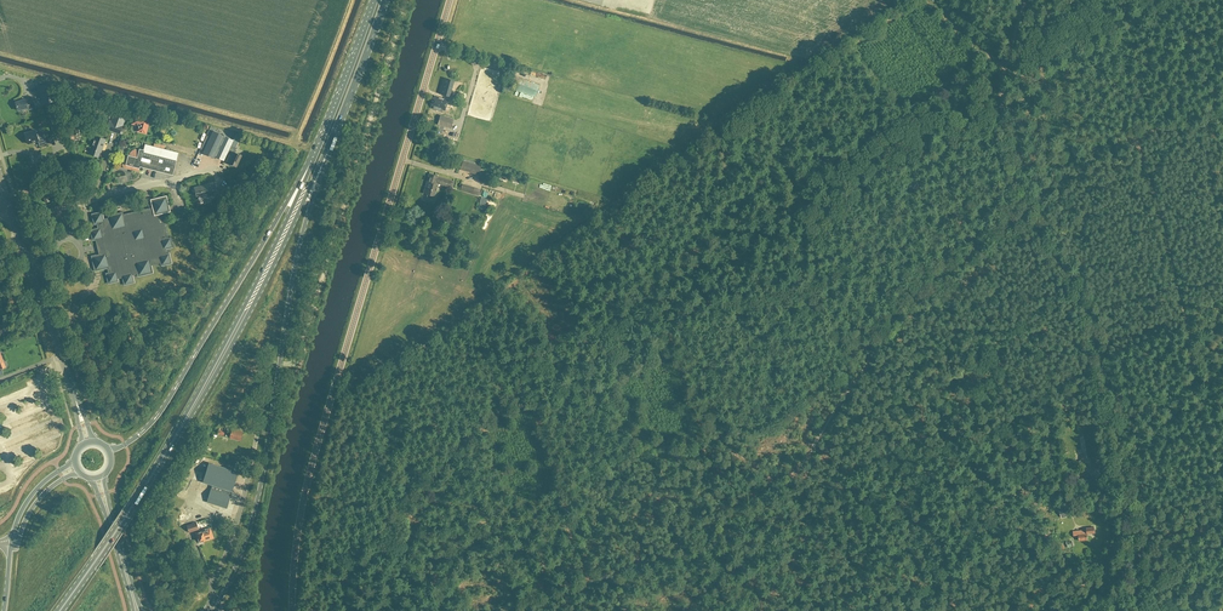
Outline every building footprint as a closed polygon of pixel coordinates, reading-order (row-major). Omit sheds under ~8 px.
[(534,96),(538,87),(538,85),(513,75),(511,82),(514,83),(512,88),(524,92),(534,96)] [(439,94),(450,97),(454,81),(443,78),(439,94)] [(50,83),(38,86),(43,104),(55,101),(50,83)] [(434,96),(431,106),(445,110),(448,100),(434,96)] [(15,102),(18,111),(27,108),(28,110),(36,108),(33,97),(25,100),(25,99),(15,102)] [(109,121),(106,129),(120,134),(123,126),(125,118),(127,113),(116,109),(114,114),(111,122),(109,121)] [(58,115),(48,117),(55,138),(64,135),(58,115)] [(133,124),(138,125),(139,127),(138,131),(145,133),(148,124),(144,122),(145,118),(135,116),(133,124)] [(453,120),(441,117),(439,124),(451,128),(453,120)] [(36,130),(25,134),(28,144),(38,141),(39,146),(46,144),(44,136),(38,138),(36,130)] [(235,153),(237,148),(231,145),(234,140),(214,131),(203,153),(214,158),(215,157),(224,161),(228,154),(233,156),(229,164),(236,167),(241,155),(235,153)] [(89,154),(99,157),(100,152),(101,153),(106,140),(96,136),(89,154)] [(143,167),(173,175),(179,153),(164,149),(165,146),(154,143),(154,147),(145,145),(144,150),(140,149),(135,149),(132,151),(130,156),(125,154),(122,164),(122,166),(123,167),(124,168),(139,172),(139,170),(143,171),(143,167)] [(481,166),(463,160),(460,169),(479,175),(481,166)] [(424,193),(434,196),(437,186),(436,185),(437,183),(452,188),(454,182),(438,177),(430,174),(424,193)] [(207,185),(194,188),(196,196),(202,195),(202,198),(214,195),(212,187),(208,188),(207,185)] [(102,212),(92,214),(94,225),(97,224),(98,228),(90,230),(93,241),(95,240),(99,254),(91,256),(95,272),(107,269),(108,273),(106,273),(108,284),(119,282),(118,279),(123,278),(124,286),(135,283),(133,276),(137,274),(138,277),(154,273),(152,266),(161,263),(162,266),(172,263),(170,253),(167,254),(166,249),(174,248),(171,237),(168,237),(163,213),(170,212),(167,196),(151,200),(153,207),(124,214),(123,212),(108,216),(108,218),(104,219),(102,212)] [(224,435),(225,432),(225,431),(215,429),(214,432),(212,432),(212,436),(216,437),(217,433),(224,435)] [(228,429),(226,436),(231,437),(230,438),(241,441),(243,431),(233,429),(232,430),(228,429)] [(209,463),(203,482),(212,485),(207,501),(227,507),(238,472),(209,463)] [(1085,476),(1085,478),(1080,479),(1081,486),(1095,483),(1094,477),(1090,477),(1090,475),(1085,476)] [(1072,521),(1069,514),(1064,516),(1066,523),(1072,521)] [(187,526),(189,533),(199,529),(196,522),(187,526)] [(1073,536),(1078,535),(1079,541),(1088,540),(1087,534),(1095,533),(1094,527),(1086,528),(1086,530),(1073,532),(1073,536)] [(196,533),(199,543),(214,538),(210,528),(196,533)]
